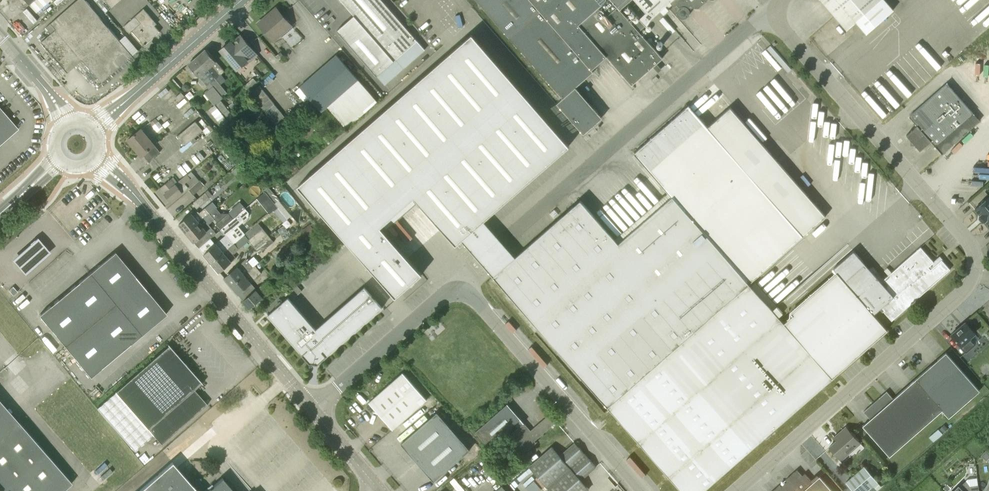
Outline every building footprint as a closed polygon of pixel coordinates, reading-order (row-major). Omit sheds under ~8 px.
[(51,0),(24,0),(36,13),(51,0)] [(41,42),(68,72),(83,60),(102,82),(132,55),(85,0),(78,0),(46,27),(51,33),(41,42)] [(417,41),(382,0),(341,0),(354,15),(337,30),(377,75),(394,60),(394,61),(417,41)] [(517,45),(553,13),(542,0),(477,0),(517,45)] [(584,134),(602,117),(575,87),(593,71),(592,69),(607,56),(632,84),(663,58),(639,31),(646,24),(640,18),(633,24),(620,9),(630,0),(542,0),(553,13),(517,46),(563,98),(557,103),(584,134)] [(651,17),(670,2),(672,0),(636,0),(651,17)] [(670,2),(674,7),(677,5),(679,7),(677,10),(677,13),(678,15),(680,17),(683,18),(686,18),(688,16),(690,13),(689,10),(692,7),(699,8),(707,0),(672,0),(670,2)] [(847,30),(856,21),(867,33),(894,10),(885,0),(821,0),(847,30)] [(988,12),(988,0),(955,0),(954,1),(969,18),(972,16),(977,22),(988,12)] [(293,27),(292,25),(277,7),(258,23),(273,41),(280,36),(281,37),(293,27)] [(127,23),(124,25),(130,32),(132,30),(144,45),(160,32),(155,26),(157,24),(144,9),(130,20),(129,19),(126,21),(127,23)] [(298,185),(395,297),(422,273),(380,226),(414,196),(456,244),(569,145),(472,33),(298,185)] [(256,53),(242,36),(233,44),(231,41),(221,49),(238,69),(256,53)] [(941,39),(932,48),(944,61),(953,52),(941,39)] [(920,50),(915,55),(934,75),(944,65),(925,45),(920,50)] [(198,56),(227,92),(221,85),(227,80),(222,74),(225,71),(217,62),(217,61),(206,49),(205,50),(204,50),(202,51),(202,53),(198,56)] [(304,99),(308,95),(322,111),(327,106),(346,129),(377,102),(337,55),(300,86),(297,90),(304,99)] [(222,96),(227,92),(198,56),(193,60),(192,60),(190,62),(190,63),(189,64),(200,78),(200,81),(202,84),(206,84),(209,89),(205,93),(215,105),(209,109),(222,125),(228,120),(223,114),(224,113),(229,119),(227,121),(233,127),(238,122),(233,116),(234,116),(218,96),(221,94),(222,96)] [(257,65),(262,71),(267,67),(262,61),(257,65)] [(894,72),(878,87),(896,105),(912,90),(894,72)] [(251,79),(244,85),(249,91),(256,85),(251,79)] [(947,84),(910,116),(918,125),(931,141),(936,146),(973,113),(947,84)] [(263,90),(259,85),(250,93),(254,98),(263,90)] [(267,95),(263,90),(254,98),(258,102),(267,95)] [(179,101),(185,96),(181,92),(176,96),(179,101)] [(271,99),(267,95),(258,102),(262,107),(271,99)] [(275,104),(271,99),(262,107),(265,112),(275,104)] [(251,110),(259,119),(265,114),(256,105),(251,110)] [(733,316),(758,293),(749,283),(825,216),(730,107),(708,127),(689,105),(634,153),(671,195),(646,217),(733,316)] [(19,128),(0,107),(0,145),(19,128)] [(282,112),(278,108),(269,115),(273,120),(282,112)] [(285,117),(282,112),(273,120),(276,125),(285,117)] [(973,113),(936,146),(942,154),(980,121),(973,113)] [(289,122),(285,117),(276,125),(280,129),(289,122)] [(208,126),(202,119),(198,123),(196,120),(177,136),(184,145),(180,149),(182,152),(197,140),(195,137),(203,130),(207,135),(213,129),(209,125),(208,126)] [(293,126),(289,122),(280,129),(284,134),(293,126)] [(918,125),(907,135),(920,150),(931,141),(918,125)] [(149,161),(160,152),(155,146),(155,145),(141,128),(128,139),(142,156),(143,155),(149,161)] [(237,165),(241,161),(234,153),(230,156),(237,165)] [(968,183),(977,175),(967,165),(959,173),(968,183)] [(195,175),(191,171),(187,174),(178,182),(173,177),(160,188),(171,201),(183,192),(182,192),(189,187),(190,189),(189,190),(194,194),(204,185),(200,180),(200,181),(195,175)] [(273,201),(275,203),(279,200),(269,186),(265,190),(273,201)] [(197,208),(213,195),(208,190),(192,203),(197,208)] [(985,200),(983,200),(981,202),(981,204),(975,209),(980,216),(980,218),(982,221),(984,221),(985,221),(988,225),(988,197),(985,200)] [(733,316),(646,217),(617,242),(580,200),(522,251),(500,269),(493,276),(607,407),(607,406),(617,417),(733,316)] [(210,213),(215,208),(210,202),(205,207),(205,208),(199,212),(198,211),(193,214),(192,213),(179,224),(186,232),(210,213)] [(277,206),(273,210),(273,211),(274,211),(284,222),(290,217),(288,214),(285,216),(277,206)] [(247,209),(246,208),(221,229),(226,235),(216,244),(203,254),(211,262),(234,243),(227,234),(249,217),(250,213),(247,209)] [(186,232),(194,242),(211,227),(209,224),(215,219),(210,213),(186,232)] [(216,223),(221,229),(233,219),(228,213),(217,222),(216,223)] [(522,251),(491,215),(469,234),(500,269),(522,251)] [(320,229),(314,221),(311,224),(310,224),(301,231),(308,239),(317,232),(320,229)] [(254,246),(268,235),(262,227),(255,233),(251,228),(234,243),(211,262),(219,272),(232,262),(232,261),(236,258),(234,254),(240,249),(239,249),(249,240),(254,246)] [(268,235),(254,246),(260,253),(274,242),(268,235)] [(39,236),(14,258),(26,273),(52,251),(39,236)] [(881,308),(892,321),(950,269),(942,260),(940,261),(937,258),(933,262),(921,247),(881,282),(894,296),(881,308)] [(833,268),(874,314),(881,308),(894,296),(881,282),(854,250),(833,268)] [(116,253),(92,274),(117,304),(141,283),(116,253)] [(230,285),(253,267),(250,264),(251,264),(247,258),(224,277),(227,281),(227,282),(228,284),(230,284),(230,285)] [(253,267),(230,285),(232,287),(232,289),(233,291),(235,291),(238,294),(252,283),(251,281),(262,273),(255,265),(253,267)] [(784,323),(832,378),(888,330),(836,272),(790,312),(793,315),(784,323)] [(283,289),(296,279),(290,273),(278,283),(283,289)] [(117,304),(92,274),(68,294),(92,325),(117,304)] [(250,308),(263,297),(274,287),(268,280),(243,301),(245,303),(245,304),(247,306),(248,307),(250,308)] [(142,283),(117,304),(142,334),(167,314),(142,283)] [(301,291),(294,283),(286,290),(293,298),(301,291)] [(13,295),(18,291),(13,286),(9,290),(13,295)] [(268,315),(310,363),(318,363),(383,307),(365,286),(316,328),(289,297),(268,315)] [(784,323),(758,293),(733,316),(617,417),(681,490),(703,490),(832,378),(784,323)] [(92,325),(68,294),(40,316),(41,316),(66,347),(92,325)] [(117,355),(142,334),(117,304),(92,325),(117,355)] [(973,326),(981,319),(977,314),(969,321),(973,326)] [(966,352),(975,344),(970,338),(975,333),(965,322),(951,335),(966,352)] [(66,347),(91,377),(117,355),(92,325),(66,347)] [(203,383),(168,344),(168,345),(97,408),(134,451),(153,435),(161,444),(207,404),(194,389),(201,383),(202,384),(203,383)] [(980,390),(946,352),(893,398),(887,391),(864,411),(870,419),(863,426),(890,456),(942,410),(949,417),(980,390)] [(393,429),(427,399),(403,372),(369,402),(393,429)] [(535,440),(556,421),(550,413),(531,430),(507,404),(475,431),(488,446),(515,423),(518,427),(507,437),(523,454),(536,442),(535,440)] [(417,462),(454,430),(437,411),(401,443),(417,462)] [(73,483),(20,422),(4,435),(0,431),(0,490),(63,490),(73,483)] [(841,460),(860,443),(846,427),(834,437),(837,440),(829,446),(841,460)] [(934,441),(943,433),(939,429),(930,437),(934,441)] [(454,430),(417,462),(434,481),(470,449),(454,430)] [(548,487),(585,454),(575,442),(560,455),(552,446),(529,466),(548,487)] [(548,487),(551,490),(586,490),(589,489),(581,480),(596,466),(585,454),(548,487)] [(138,490),(198,490),(172,462),(138,490)] [(873,485),(877,482),(864,466),(846,482),(854,490),(867,490),(873,485)] [(797,469),(772,490),(802,490),(813,482),(805,473),(802,475),(797,469)] [(820,476),(813,482),(802,490),(833,490),(820,476)] [(450,481),(459,490),(466,490),(454,477),(450,481)] [(222,478),(207,490),(234,490),(222,478)] [(873,485),(877,490),(882,486),(877,482),(873,485)] [(978,485),(977,485),(978,487),(970,488),(965,483),(960,488),(959,487),(954,490),(979,490),(978,485)]
